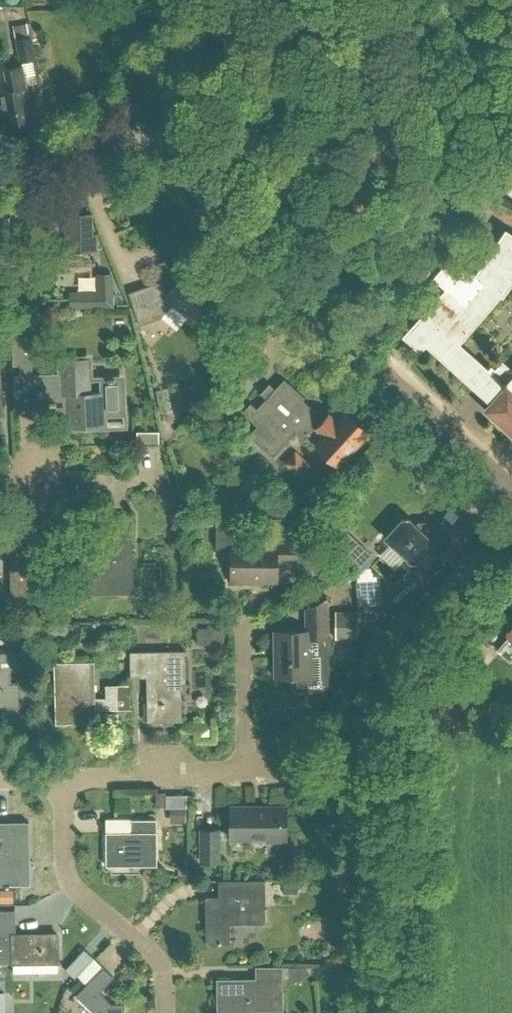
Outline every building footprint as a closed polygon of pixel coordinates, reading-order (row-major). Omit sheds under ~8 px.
[(15,36),(20,60),(35,56),(30,33),(15,36)] [(4,68),(8,88),(0,90),(0,103),(2,102),(5,122),(9,121),(10,124),(18,122),(18,120),(32,117),(26,85),(25,85),(21,65),(4,68)] [(93,213),(63,214),(64,251),(99,250),(98,234),(93,234),(93,213)] [(8,233),(8,216),(0,216),(0,233),(8,233)] [(506,231),(476,276),(482,281),(466,301),(448,286),(405,335),(420,348),(425,341),(492,401),(485,408),(511,433),(511,369),(503,361),(491,374),(456,342),(500,291),(502,292),(511,278),(511,235),(506,231)] [(158,282),(128,292),(139,325),(161,317),(172,304),(187,317),(190,314),(202,324),(225,298),(211,287),(209,290),(186,270),(170,289),(161,281),(159,282),(158,282)] [(103,425),(103,412),(123,411),(122,378),(115,378),(115,376),(108,377),(108,378),(101,379),(101,391),(87,392),(86,358),(61,358),(62,383),(47,384),(47,375),(32,376),(31,359),(35,359),(34,324),(16,325),(19,406),(48,405),(48,398),(65,397),(66,426),(103,425)] [(315,443),(338,465),(368,432),(345,411),(336,420),(329,413),(321,422),(311,413),(315,409),(302,397),(304,395),(284,377),(275,387),(269,382),(260,392),(266,397),(256,408),(251,402),(242,412),(258,425),(249,435),(275,457),(296,432),(307,441),(310,438),(315,443)] [(114,534),(78,535),(79,595),(132,594),(131,514),(114,514),(114,534)] [(402,519),(385,537),(414,564),(429,548),(446,564),(469,539),(442,514),(428,529),(424,525),(420,525),(418,527),(409,519),(402,519)] [(25,531),(0,531),(0,554),(9,554),(9,594),(43,594),(42,541),(50,541),(50,518),(25,518),(25,531)] [(275,543),(243,543),(243,523),(216,523),(216,548),(230,548),(230,581),(248,581),(249,579),(276,579),(277,559),(297,559),(297,535),(275,535),(275,543)] [(305,610),(306,630),(275,630),(275,676),(293,675),(293,683),(295,687),(297,690),(301,691),(320,690),(323,689),(326,686),(327,683),(326,637),(328,637),(328,599),(305,610)] [(334,637),(356,637),(356,612),(334,612),(334,637)] [(496,650),(509,661),(511,659),(511,631),(509,634),(510,635),(496,650)] [(180,683),(184,683),(183,650),(130,651),(130,676),(146,676),(147,721),(181,720),(180,683)] [(4,671),(17,671),(16,651),(0,652),(0,707),(27,707),(26,681),(4,681),(4,671)] [(118,684),(106,684),(106,697),(95,697),(94,661),(54,661),(55,723),(95,722),(95,708),(118,708),(118,684)] [(279,840),(279,838),(283,838),(282,805),(230,806),(230,838),(266,837),(266,840),(279,840)] [(131,832),(105,833),(106,866),(156,865),(155,819),(131,820),(131,832)] [(0,822),(0,886),(31,885),(29,821),(0,822)] [(217,829),(200,829),(201,862),(218,862),(217,829)] [(219,880),(219,895),(206,896),(206,942),(231,942),(231,923),(267,923),(266,879),(219,880)] [(41,934),(15,935),(15,910),(0,910),(0,963),(58,962),(57,933),(41,934)] [(77,993),(96,1012),(126,1012),(125,1003),(112,1003),(99,990),(114,976),(104,966),(77,993)] [(255,966),(256,978),(217,978),(217,1012),(246,1012),(246,1011),(284,1010),(284,966),(255,966)]
